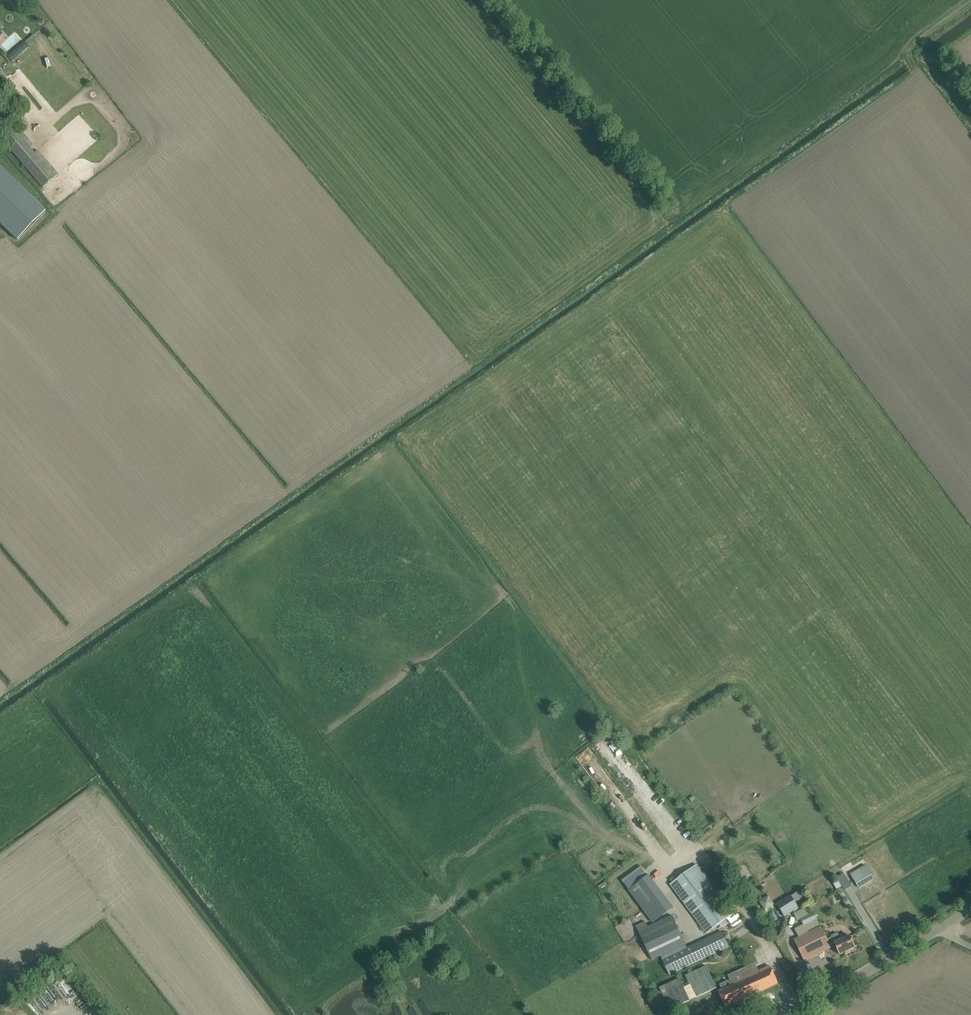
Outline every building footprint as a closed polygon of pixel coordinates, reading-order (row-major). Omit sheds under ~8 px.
[(10,24),(18,32),(26,24),(19,16),(10,24)] [(0,133),(0,140),(41,189),(58,175),(38,150),(34,154),(29,148),(33,145),(13,122),(0,133)] [(22,243),(49,213),(0,169),(0,223),(22,243)] [(670,885),(707,933),(734,913),(697,865),(670,885)] [(865,865),(850,875),(859,889),(873,879),(865,865)] [(851,886),(843,874),(836,878),(844,890),(851,886)] [(672,908),(648,875),(628,890),(652,923),(672,908)] [(760,901),(767,912),(777,906),(770,895),(760,901)] [(791,896),(777,905),(784,916),(798,907),(791,896)] [(801,919),(806,930),(818,924),(813,913),(801,919)] [(685,945),(671,916),(638,932),(651,960),(685,945)] [(735,942),(751,935),(747,927),(732,933),(735,942)] [(821,927),(794,940),(804,961),(831,948),(830,945),(834,943),(839,955),(856,947),(850,936),(842,940),(839,933),(831,936),(832,939),(828,940),(821,927)] [(686,948),(662,959),(663,960),(670,974),(728,947),(721,931),(686,948)] [(723,991),(719,993),(722,998),(726,1007),(778,984),(774,974),(770,966),(753,973),(750,967),(741,972),(744,977),(729,984),(729,982),(721,986),(723,991)] [(415,1005),(408,1010),(411,1014),(428,1014),(432,1013),(424,1001),(416,1006),(415,1005)]
